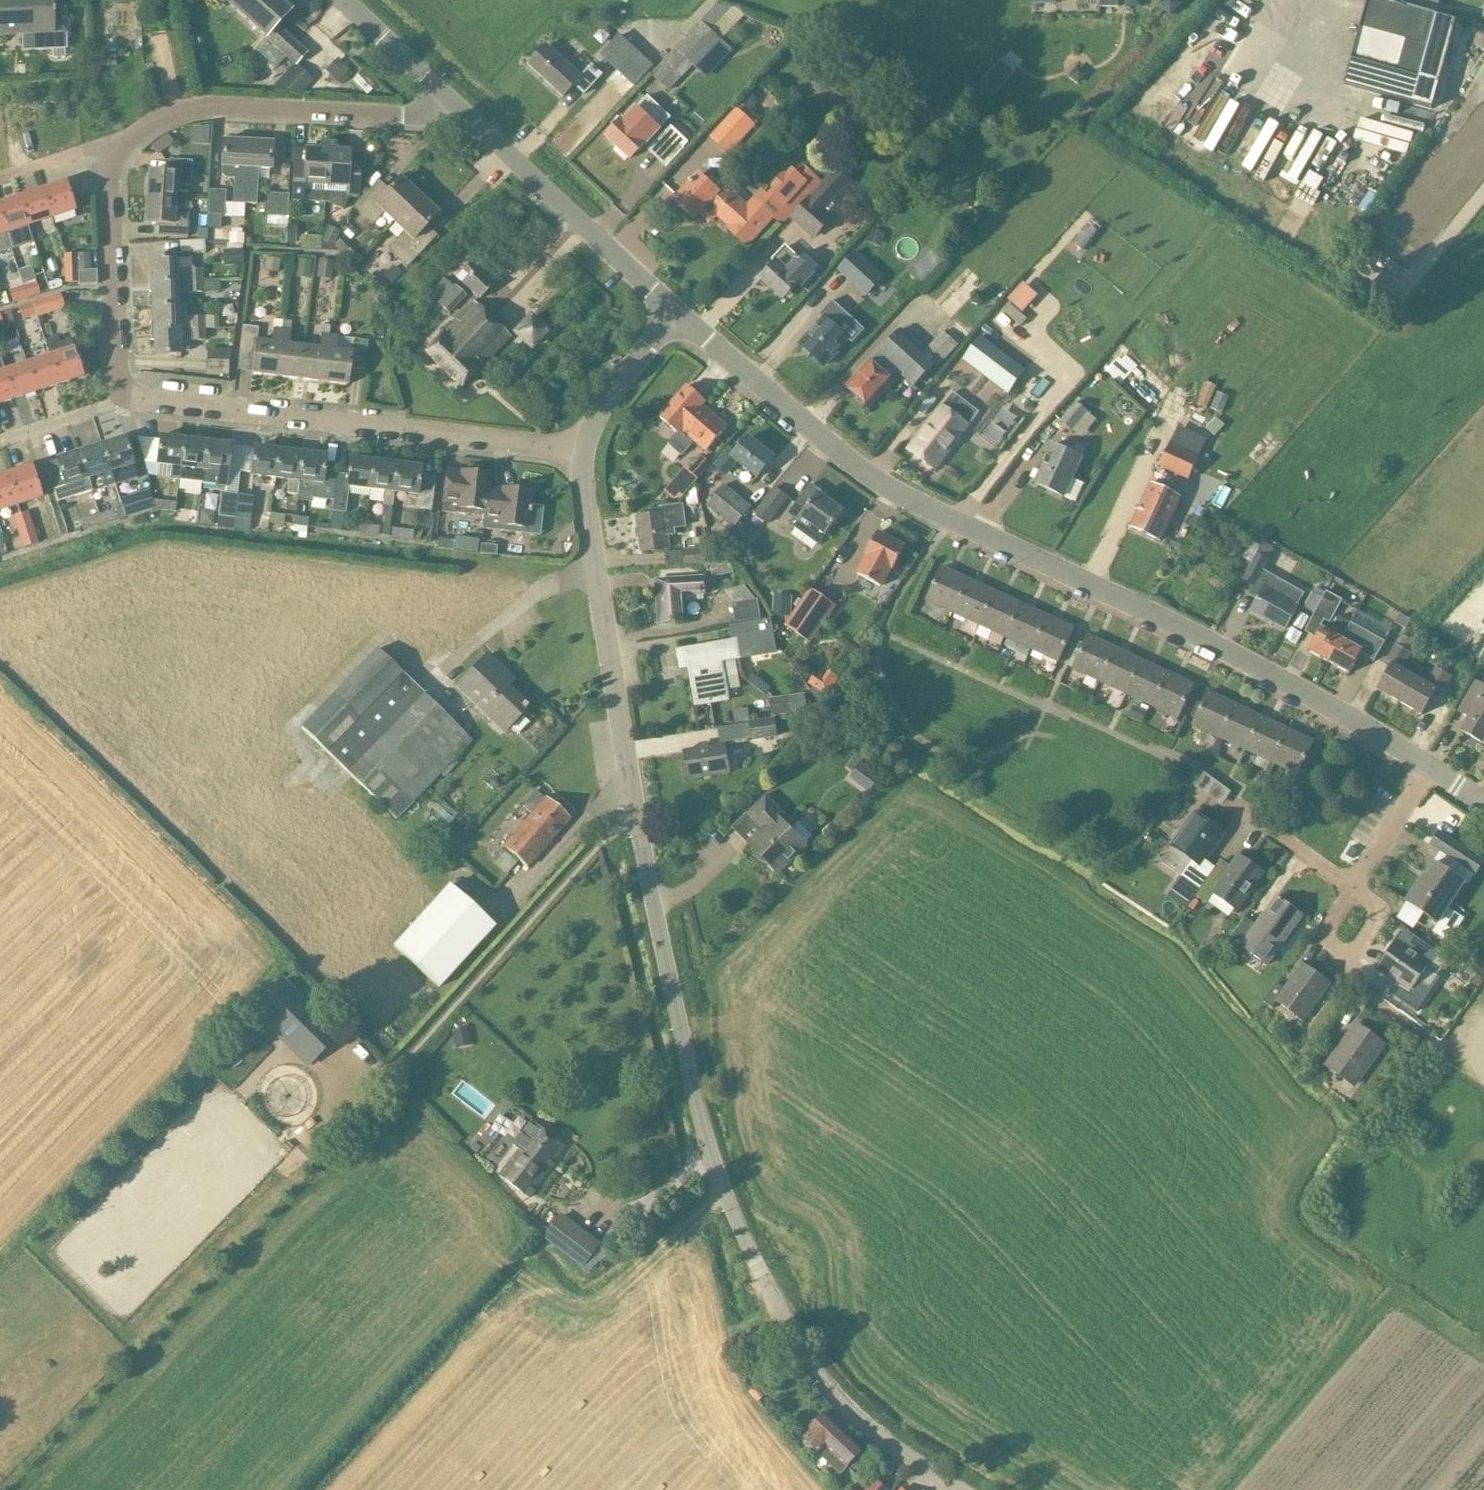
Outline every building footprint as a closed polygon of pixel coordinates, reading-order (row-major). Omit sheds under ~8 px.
[(22,35),(23,51),(67,49),(66,33),(67,33),(66,0),(0,0),(0,36),(22,35)] [(278,22),(288,9),(278,0),(228,0),(226,2),(265,36),(298,65),(310,50),(278,22)] [(1410,0),(1368,0),(1352,60),(1419,78),(1436,15),(1412,8),(1414,1),(1410,0)] [(721,41),(701,23),(676,50),(680,53),(656,78),(668,90),(693,65),(696,68),(721,41)] [(600,53),(635,85),(655,63),(620,31),(600,53)] [(592,65),(581,77),(547,46),(529,65),(564,97),(574,85),(585,95),(604,75),(592,65)] [(339,58),(325,70),(338,83),(350,71),(339,58)] [(1000,61),(978,88),(990,99),(1013,72),(1000,61)] [(756,125),(737,108),(711,138),(729,155),(756,125)] [(648,120),(636,109),(624,122),(623,120),(607,137),(618,148),(615,151),(625,160),(628,157),(630,159),(644,143),(646,144),(660,129),(649,119),(648,120)] [(209,142),(208,125),(191,126),(192,143),(209,142)] [(665,129),(649,147),(666,164),(683,146),(665,129)] [(151,145),(157,154),(174,144),(168,135),(151,145)] [(244,202),(245,192),(247,141),(223,139),(221,165),(221,173),(224,177),(232,177),(231,201),(244,202)] [(271,142),(247,141),(245,192),(256,192),(257,168),(270,168),(271,142)] [(327,143),(321,143),(321,146),(318,148),(307,147),(306,161),(295,161),(293,198),(324,200),(327,143)] [(324,200),(330,200),(345,208),(350,197),(357,197),(358,171),(365,172),(366,165),(362,161),(359,161),(359,159),(349,159),(349,150),(337,149),(335,147),(335,144),(327,143),(324,200)] [(173,197),(174,183),(190,184),(191,159),(169,158),(168,171),(148,169),(147,196),(173,197)] [(735,196),(718,215),(729,226),(727,229),(748,248),(777,216),(784,222),(823,179),(807,164),(800,171),(794,165),(788,172),(786,170),(773,185),(774,186),(768,192),(764,188),(747,207),(735,196)] [(838,165),(791,216),(815,238),(836,216),(827,207),(853,180),(838,165)] [(706,205),(718,215),(735,196),(712,174),(706,181),(698,174),(674,200),(694,218),(706,205)] [(418,196),(400,179),(381,199),(371,189),(353,207),(372,226),(384,213),(393,222),(418,196)] [(65,182),(42,189),(50,216),(73,209),(65,182)] [(42,189),(19,196),(27,223),(50,216),(42,189)] [(210,190),(209,215),(221,215),(225,215),(225,203),(226,191),(210,190)] [(288,194),(268,193),(266,223),(286,224),(288,194)] [(0,202),(0,218),(10,248),(12,257),(26,252),(17,227),(27,223),(19,196),(0,202)] [(147,196),(145,222),(157,222),(157,234),(187,236),(188,212),(172,211),(173,197),(147,196)] [(393,222),(404,232),(392,245),(411,263),(429,244),(419,234),(438,215),(418,196),(393,222)] [(10,248),(0,218),(0,251),(10,248)] [(295,244),(296,226),(287,226),(286,243),(295,244)] [(206,239),(207,229),(198,229),(197,238),(206,239)] [(230,233),(230,243),(243,243),(243,233),(242,233),(231,233),(230,233)] [(320,247),(321,237),(302,235),(301,245),(320,247)] [(333,245),(341,254),(350,246),(342,238),(333,245)] [(179,240),(180,253),(206,252),(205,239),(179,240)] [(773,258),(776,261),(761,278),(784,298),(799,282),(802,285),(813,273),(798,260),(799,258),(797,256),(799,254),(787,244),(773,258)] [(856,249),(838,268),(867,295),(885,276),(856,249)] [(227,250),(227,265),(242,265),(242,250),(227,250)] [(90,253),(77,254),(78,268),(78,270),(91,270),(90,253)] [(77,254),(64,254),(65,268),(78,268),(77,254)] [(149,257),(150,282),(202,280),(202,270),(176,271),(175,256),(149,257)] [(267,258),(266,266),(278,268),(279,259),(267,258)] [(299,259),(297,272),(310,274),(311,261),(299,259)] [(319,259),(318,273),(331,274),(333,261),(319,259)] [(468,276),(462,283),(480,299),(494,284),(476,268),(475,268),(469,263),(462,270),(468,276)] [(78,268),(65,268),(66,282),(78,282),(78,275),(78,270),(78,268)] [(91,270),(78,270),(78,275),(78,282),(79,284),(96,284),(96,270),(91,270)] [(202,280),(150,282),(151,305),(178,305),(177,293),(203,292),(202,280)] [(37,281),(20,286),(22,291),(25,290),(27,297),(41,293),(37,281)] [(13,302),(27,297),(25,290),(22,291),(20,286),(9,290),(13,302)] [(438,303),(449,313),(465,296),(455,286),(438,303)] [(61,294),(32,303),(36,315),(37,314),(38,318),(65,309),(61,294)] [(819,317),(822,320),(800,344),(823,366),(848,339),(836,329),(850,313),(835,300),(819,317)] [(23,319),(36,315),(32,303),(19,307),(23,319)] [(473,303),(424,352),(460,387),(509,337),(473,303)] [(178,305),(151,305),(152,330),(204,328),(218,328),(217,315),(186,316),(185,304),(178,305)] [(983,329),(998,342),(1014,323),(999,311),(983,329)] [(252,373),(276,376),(283,319),(275,318),(272,344),(256,342),(258,327),(243,326),(238,371),(252,372),(252,373)] [(530,318),(515,333),(531,348),(545,332),(530,318)] [(879,354),(871,363),(870,362),(847,387),(868,407),(891,382),(891,381),(899,372),(913,386),(935,362),(938,365),(970,332),(955,318),(924,351),(901,329),(878,353),(879,354)] [(291,320),(283,319),(276,376),(300,379),(304,348),(287,346),(291,320)] [(317,350),(304,348),(300,379),(324,382),(330,334),(328,334),(329,325),(320,324),(317,350)] [(204,328),(152,330),(153,355),(180,354),(179,341),(205,340),(204,328)] [(981,333),(963,357),(1008,393),(1027,369),(981,333)] [(368,339),(330,334),(324,382),(348,385),(350,368),(364,370),(368,339)] [(44,341),(49,356),(58,383),(81,376),(69,339),(60,342),(58,336),(44,341)] [(205,348),(204,373),(227,374),(228,360),(230,349),(205,348)] [(49,356),(26,363),(35,391),(58,383),(49,356)] [(12,398),(3,371),(0,362),(0,402),(12,398)] [(26,363),(3,371),(12,398),(35,391),(26,363)] [(1097,420),(1087,411),(1077,402),(1087,391),(1078,383),(1052,415),(1082,438),(1097,420)] [(682,455),(695,441),(706,451),(727,428),(702,405),(706,401),(689,386),(660,418),(678,433),(668,444),(682,455)] [(954,392),(908,450),(934,470),(979,412),(954,392)] [(918,410),(925,415),(937,400),(930,394),(918,410)] [(1200,457),(1196,455),(1203,440),(1178,429),(1170,443),(1159,468),(1188,482),(1200,457)] [(167,479),(179,480),(183,439),(159,436),(156,464),(155,476),(167,478),(167,479)] [(102,444),(110,471),(124,467),(126,474),(135,471),(124,437),(102,444)] [(156,464),(159,440),(137,437),(145,463),(156,464)] [(729,471),(738,462),(757,478),(772,459),(747,438),(736,451),(729,447),(717,462),(718,462),(712,469),(723,478),(729,471)] [(207,442),(183,439),(179,480),(202,483),(207,442)] [(230,444),(207,442),(202,483),(213,485),(213,486),(225,487),(227,472),(230,444)] [(102,444),(79,452),(88,478),(93,493),(115,486),(110,471),(102,444)] [(1036,482),(1065,495),(1076,501),(1084,484),(1072,479),(1082,458),(1053,445),(1036,482)] [(274,478),(275,478),(278,450),(255,447),(251,475),(252,475),(251,485),(273,487),(274,478)] [(302,453),(278,450),(275,478),(287,479),(285,493),(297,495),(299,480),(302,453)] [(69,484),(88,478),(79,452),(56,459),(56,460),(45,463),(58,502),(73,497),(69,484)] [(302,453),(299,480),(311,482),(309,498),(333,501),(336,473),(337,463),(325,462),(326,456),(302,453)] [(336,473),(333,501),(330,530),(341,531),(343,513),(345,513),(348,486),(370,489),(373,461),(349,458),(347,474),(336,473)] [(396,464),(373,461),(370,489),(383,491),(382,505),(392,506),(393,492),(396,464)] [(420,467),(396,464),(393,492),(408,494),(406,507),(432,509),(436,476),(419,474),(420,467)] [(8,474),(17,504),(40,497),(31,467),(8,474)] [(485,511),(487,494),(490,475),(447,470),(442,512),(469,515),(470,509),(485,511)] [(663,495),(674,504),(680,504),(698,482),(684,470),(663,495)] [(0,477),(0,509),(17,504),(8,474),(0,477)] [(818,545),(825,536),(843,512),(826,499),(829,495),(812,482),(789,514),(798,521),(794,527),(818,545)] [(1151,483),(1131,527),(1160,540),(1180,497),(1151,483)] [(752,507),(725,485),(706,507),(723,520),(714,533),(725,542),(752,507)] [(775,487),(754,514),(769,524),(789,497),(775,487)] [(487,494),(485,511),(483,529),(510,532),(511,526),(527,528),(531,491),(503,488),(502,496),(487,494)] [(216,516),(234,518),(237,495),(220,492),(216,516)] [(147,493),(135,497),(136,500),(120,505),(125,519),(152,510),(147,493)] [(253,497),(237,495),(234,518),(250,520),(253,497)] [(155,509),(175,512),(176,502),(152,499),(155,509)] [(668,548),(667,537),(675,536),(675,530),(687,527),(684,504),(659,508),(660,514),(637,517),(642,551),(668,548)] [(112,511),(100,515),(102,523),(115,520),(112,511)] [(13,516),(18,532),(32,528),(28,512),(13,516)] [(271,514),(269,528),(283,529),(284,516),(271,514)] [(82,529),(102,523),(100,515),(80,521),(82,529)] [(308,527),(309,518),(294,517),(293,526),(308,527)] [(388,536),(390,517),(384,517),(382,535),(388,536)] [(351,532),(365,534),(366,525),(352,523),(351,532)] [(366,525),(365,534),(379,535),(380,527),(366,525)] [(37,543),(32,528),(18,532),(23,548),(37,543)] [(413,530),(390,528),(389,537),(412,539),(413,530)] [(893,568),(905,546),(877,532),(865,553),(867,554),(857,573),(881,585),(891,567),(893,568)] [(436,548),(439,548),(453,550),(454,540),(437,538),(436,548)] [(705,551),(711,549),(709,538),(700,540),(700,548),(682,550),(683,564),(702,563),(706,562),(705,551)] [(482,544),(481,553),(495,555),(496,546),(482,544)] [(1255,557),(1243,580),(1253,586),(1262,591),(1257,599),(1251,610),(1285,629),(1299,605),(1299,604),(1305,593),(1263,569),(1268,560),(1257,554),(1255,557)] [(927,601),(953,613),(968,580),(942,568),(927,601)] [(656,581),(658,624),(687,622),(685,596),(704,595),(703,578),(656,581)] [(995,592),(968,580),(953,613),(979,626),(995,592)] [(758,599),(756,600),(744,585),(722,591),(733,604),(735,623),(761,619),(758,599)] [(835,606),(811,589),(786,626),(810,643),(835,606)] [(1021,604),(995,592),(979,626),(1005,638),(1021,604)] [(1323,599),(1339,608),(1343,601),(1327,592),(1326,593),(1324,598),(1323,599)] [(791,617),(792,601),(773,600),(773,616),(791,617)] [(1047,617),(1021,604),(1005,638),(1032,650),(1047,617)] [(1410,620),(1400,614),(1395,623),(1405,629),(1410,620)] [(1316,615),(1306,632),(1315,638),(1308,650),(1329,662),(1351,623),(1339,616),(1330,632),(1321,627),(1325,620),(1316,615)] [(1047,617),(1032,650),(1058,662),(1073,629),(1047,617)] [(1351,623),(1329,662),(1350,674),(1361,654),(1374,661),(1385,642),(1351,623)] [(1377,689),(1400,701),(1414,676),(1402,669),(1411,654),(1416,656),(1422,645),(1401,634),(1387,661),(1391,663),(1377,689)] [(1072,669),(1099,681),(1114,648),(1088,635),(1072,669)] [(728,701),(721,662),(740,659),(737,640),(677,650),(681,670),(688,668),(695,707),(728,701)] [(1140,660),(1114,648),(1099,681),(1125,693),(1140,660)] [(472,740),(378,649),(301,728),(396,819),(472,740)] [(513,680),(487,656),(457,687),(504,731),(509,726),(518,734),(528,722),(520,714),(527,706),(506,687),(513,680)] [(1167,672),(1140,660),(1125,693),(1151,706),(1167,672)] [(1414,676),(1400,701),(1423,714),(1437,689),(1442,691),(1451,675),(1437,668),(1428,684),(1414,676)] [(1193,684),(1167,672),(1151,706),(1178,718),(1193,684)] [(1483,742),(1483,741),(1483,701),(1482,700),(1483,696),(1483,687),(1477,683),(1464,705),(1474,710),(1462,730),(1483,742)] [(1193,725),(1219,737),(1235,704),(1208,691),(1193,725)] [(805,694),(789,696),(791,711),(807,709),(805,694)] [(1261,716),(1235,704),(1219,737),(1246,749),(1261,716)] [(1134,707),(1130,717),(1141,722),(1146,712),(1134,707)] [(1287,728),(1261,716),(1246,749),(1272,761),(1287,728)] [(749,723),(751,740),(777,737),(775,719),(749,723)] [(1314,740),(1287,728),(1272,761),(1298,773),(1314,740)] [(689,781),(717,778),(731,776),(727,744),(685,749),(689,781)] [(847,767),(854,772),(854,773),(862,762),(866,757),(859,751),(847,767)] [(1195,787),(1208,796),(1218,782),(1206,774),(1205,773),(1195,787)] [(498,778),(492,778),(490,783),(489,783),(492,788),(498,788),(501,783),(500,783),(498,778)] [(506,875),(519,860),(526,866),(568,819),(545,798),(536,790),(521,805),(531,814),(503,846),(503,847),(491,862),(506,875)] [(733,827),(749,843),(777,872),(804,846),(789,830),(794,825),(765,794),(745,813),(746,815),(733,827)] [(1199,889),(1215,866),(1204,858),(1222,832),(1197,814),(1174,846),(1193,859),(1180,876),(1199,889)] [(1441,852),(1475,874),(1483,861),(1439,831),(1430,845),(1441,852)] [(1216,867),(1215,866),(1199,889),(1195,896),(1206,904),(1214,892),(1237,909),(1262,873),(1238,856),(1230,866),(1222,860),(1216,867)] [(1449,908),(1465,882),(1434,863),(1426,875),(1424,874),(1404,905),(1421,916),(1423,913),(1442,925),(1451,910),(1449,908)] [(495,929),(448,887),(392,949),(438,991),(495,929)] [(1235,952),(1240,944),(1267,963),(1302,915),(1275,896),(1255,924),(1245,917),(1225,945),(1235,952)] [(1429,992),(1415,982),(1427,964),(1395,941),(1377,966),(1401,983),(1393,995),(1416,1011),(1429,992)] [(1275,998),(1278,1000),(1302,1018),(1329,982),(1302,962),(1275,998)] [(283,978),(251,1011),(308,1067),(340,1035),(283,978)] [(1356,1025),(1327,1065),(1354,1085),(1383,1045),(1356,1025)] [(452,1032),(456,1046),(469,1043),(466,1029),(452,1032)] [(528,1135),(500,1172),(530,1195),(568,1144),(532,1117),(522,1131),(528,1135)] [(543,1238),(582,1268),(583,1269),(601,1244),(561,1214),(543,1238)] [(839,1474),(846,1466),(862,1450),(824,1414),(802,1438),(839,1474)] [(875,1480),(866,1489),(887,1489),(875,1480)]
